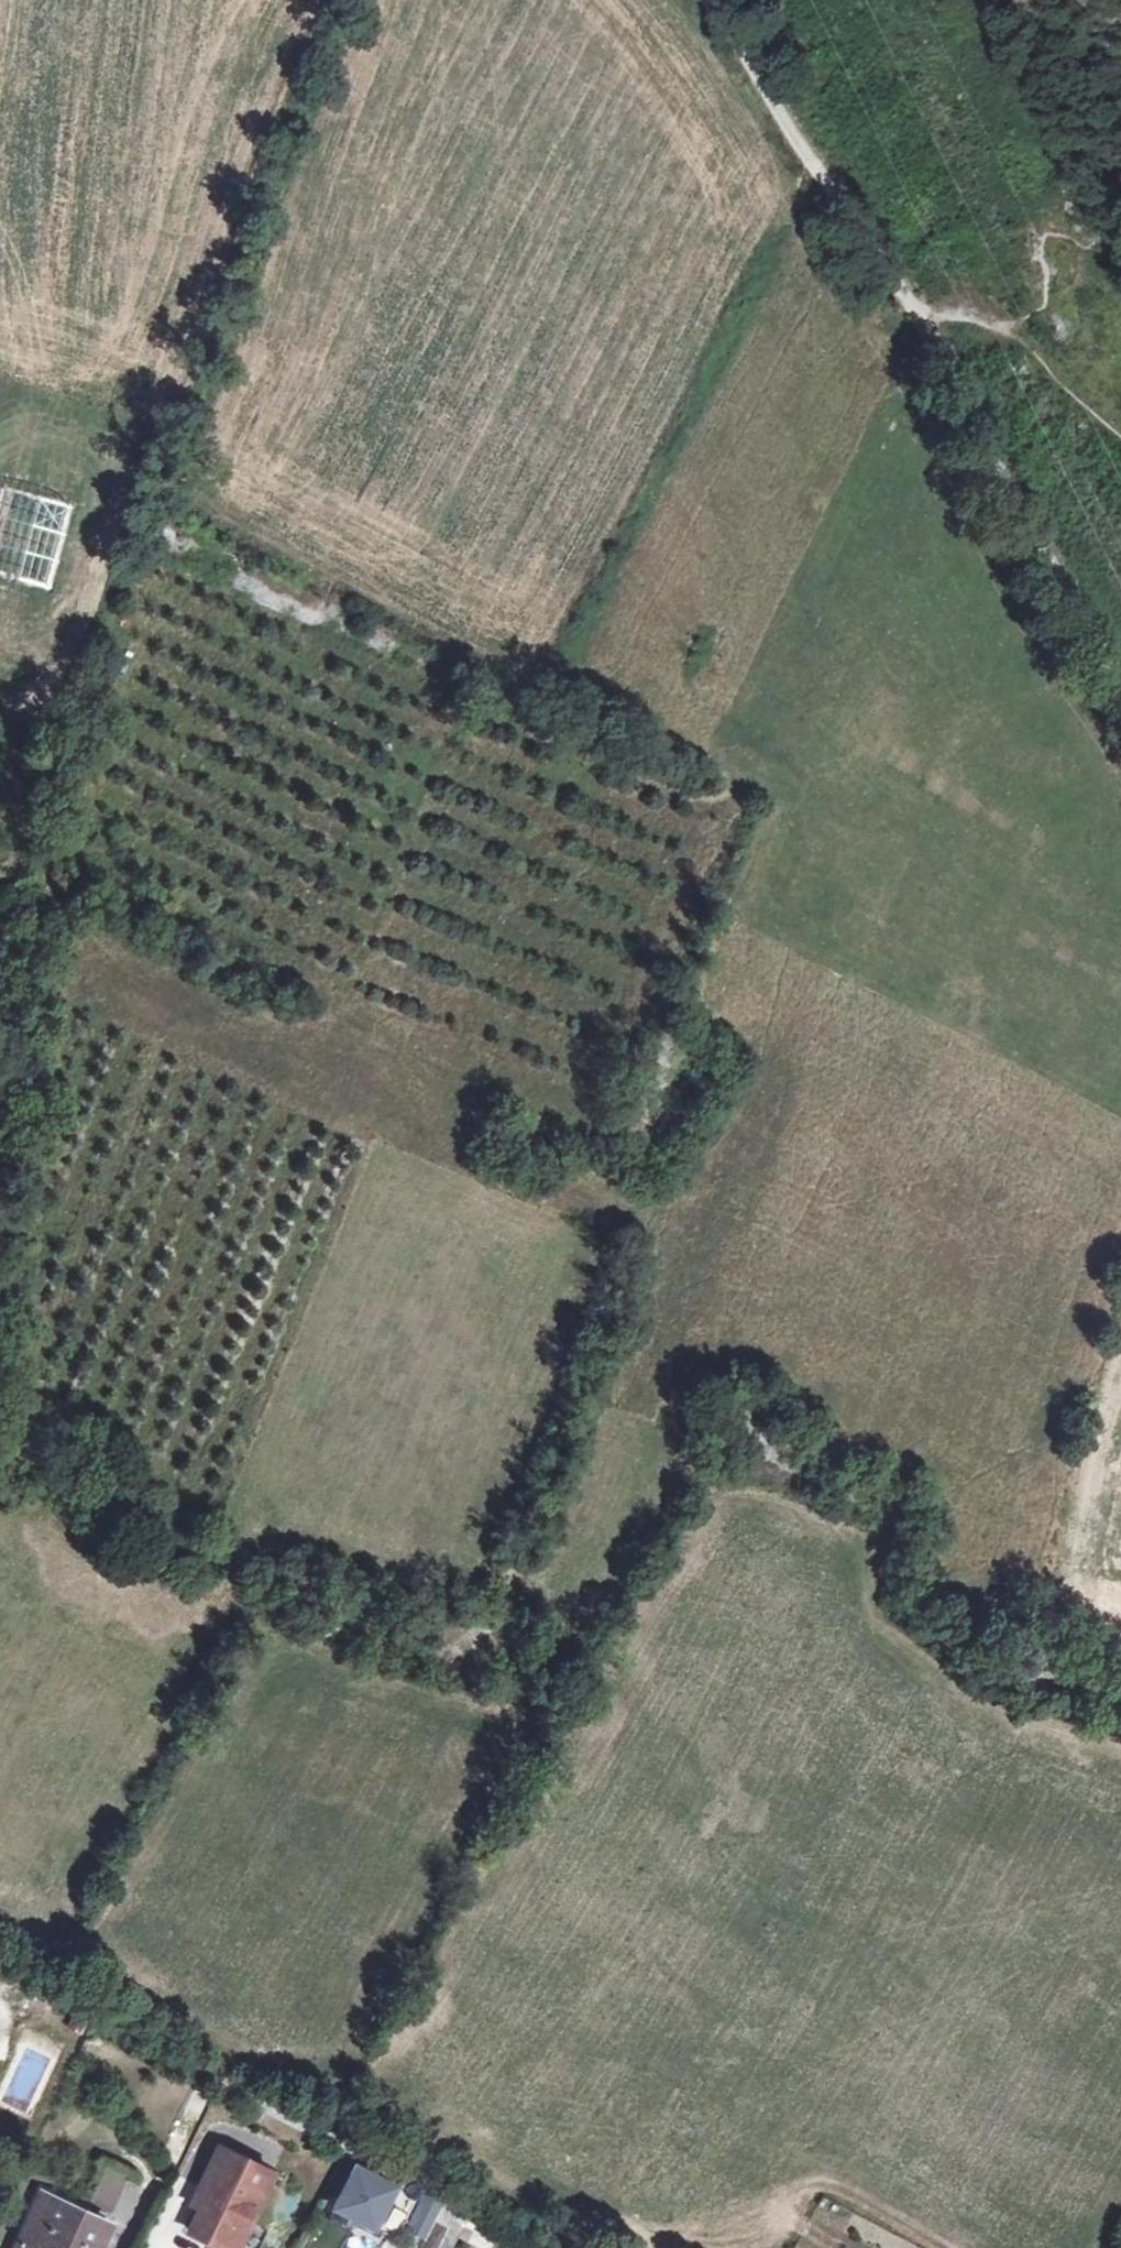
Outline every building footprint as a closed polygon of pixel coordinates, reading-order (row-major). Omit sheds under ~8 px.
[(190,2205),(202,2211),(231,2152),(218,2146),(190,2205)] [(202,2211),(193,2230),(229,2247),(240,2247),(275,2174),(231,2152),(202,2211)] [(119,2201),(131,2176),(107,2165),(95,2190),(119,2201)] [(376,2225),(397,2185),(359,2165),(338,2206),(376,2225)] [(110,2221),(44,2191),(18,2247),(97,2247),(110,2221)] [(429,2236),(445,2204),(428,2196),(412,2227),(429,2236)]
